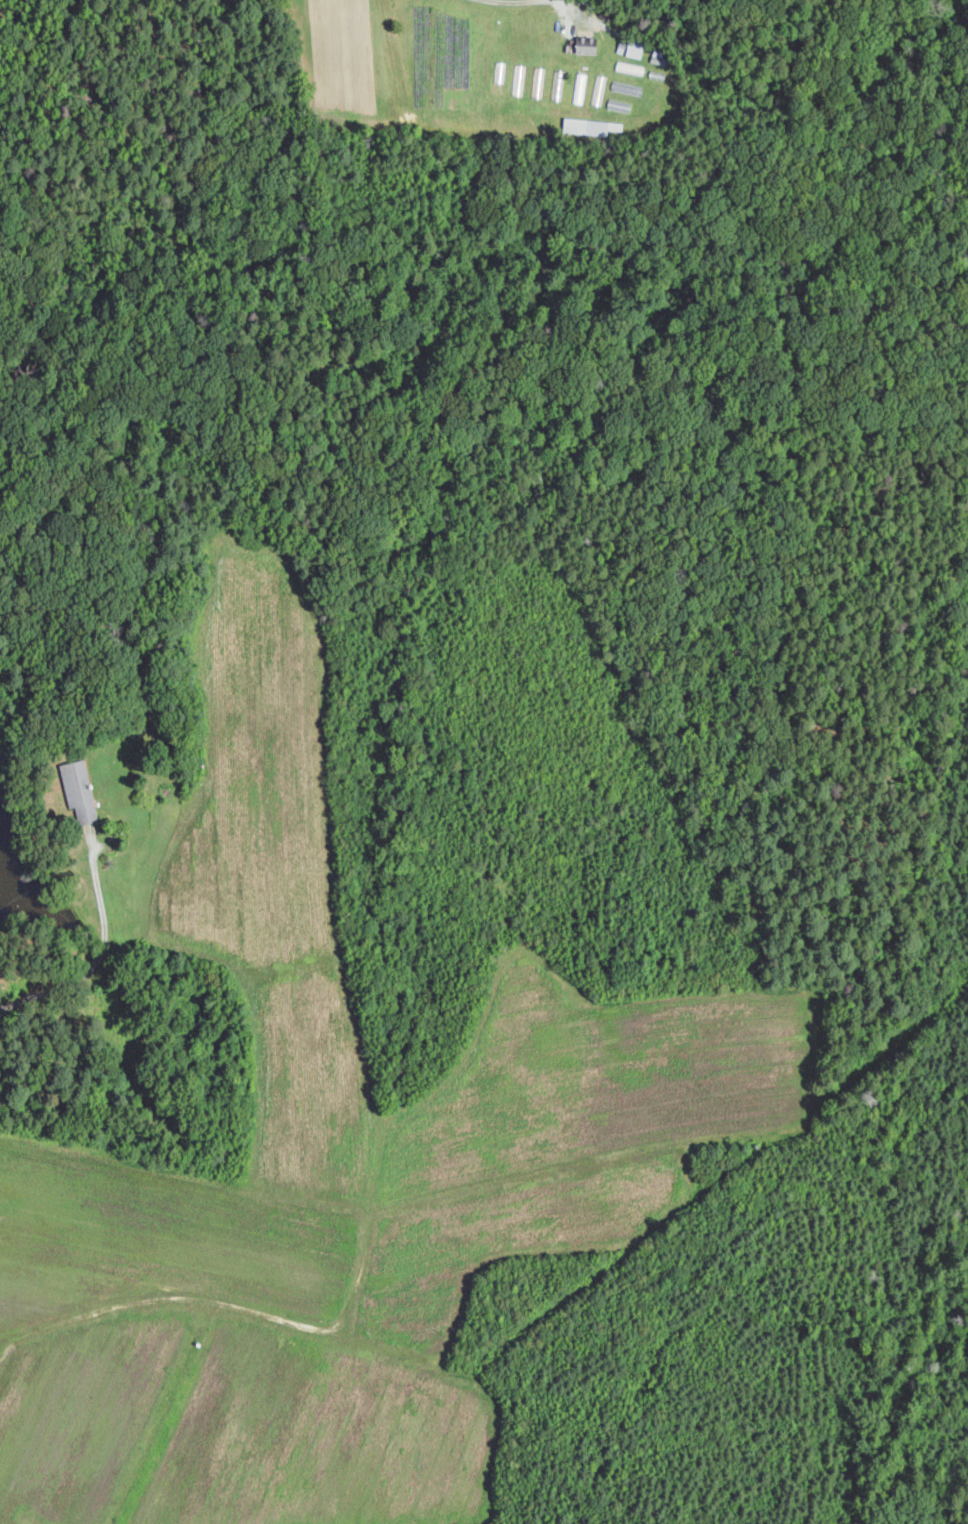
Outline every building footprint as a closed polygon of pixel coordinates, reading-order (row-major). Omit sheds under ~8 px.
[(627,54),(627,55),(642,58),(647,39),(631,35),(630,43),(622,41),(619,52),(627,54)] [(601,37),(582,36),(581,53),(600,54),(601,37)] [(630,93),(632,83),(615,81),(613,90),(622,92),(630,93)] [(617,138),(618,131),(612,130),(613,123),(566,116),(564,131),(617,138)] [(99,820),(89,758),(65,762),(75,824),(99,820)]
